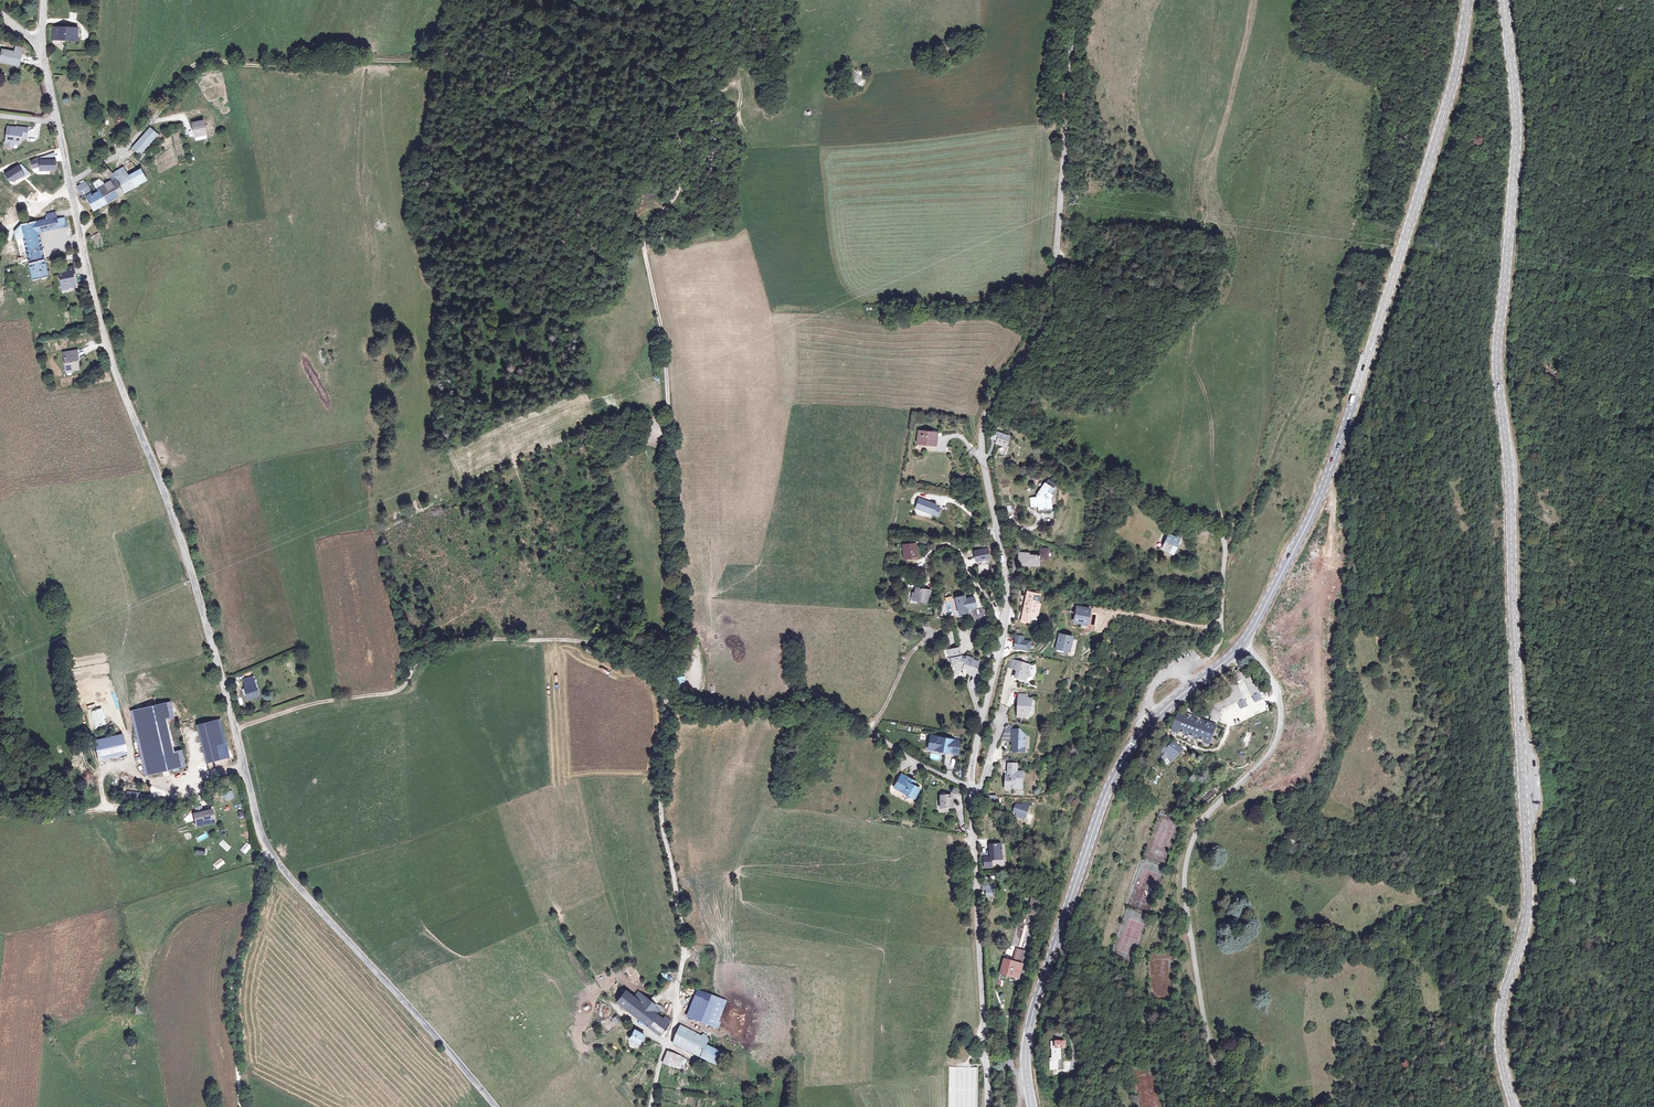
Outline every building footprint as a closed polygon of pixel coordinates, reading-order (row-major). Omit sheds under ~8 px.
[(77,27),(52,26),(51,40),(77,41),(77,27)] [(13,55),(3,52),(1,62),(17,66),(21,49),(14,48),(13,55)] [(204,124),(193,126),(196,139),(201,138),(202,142),(208,142),(204,124)] [(13,127),(7,127),(6,133),(8,135),(6,136),(5,143),(6,143),(6,146),(12,147),(13,143),(13,140),(17,141),(20,141),(21,137),(26,138),(27,128),(16,127),(15,129),(13,129),(13,127)] [(153,139),(145,133),(127,153),(135,160),(153,139)] [(125,175),(123,176),(131,190),(144,181),(138,171),(127,178),(125,175)] [(92,212),(131,190),(123,176),(121,177),(117,172),(108,177),(106,173),(100,178),(106,184),(106,186),(97,191),(98,193),(93,196),(89,190),(78,197),(79,200),(83,198),(92,212)] [(75,189),(76,192),(78,195),(88,189),(85,183),(75,189)] [(1,204),(14,201),(12,195),(0,197),(1,204)] [(21,204),(15,207),(19,214),(25,210),(21,204)] [(23,268),(30,266),(40,264),(47,263),(40,235),(68,229),(65,218),(58,220),(56,213),(47,216),(48,218),(46,219),(47,220),(22,226),(14,232),(16,238),(24,236),(29,261),(22,263),(23,266),(23,268)] [(0,248),(0,259),(4,264),(11,257),(1,246),(0,248)] [(40,264),(30,266),(35,284),(50,281),(50,279),(53,278),(51,274),(49,274),(47,263),(40,264)] [(72,269),(58,273),(63,294),(68,292),(68,291),(76,289),(73,276),(74,276),(72,269)] [(78,358),(77,354),(77,350),(63,352),(63,358),(65,367),(71,366),(71,369),(78,367),(77,358),(78,358)] [(999,434),(993,432),(990,439),(997,441),(999,434)] [(921,433),(919,445),(936,448),(938,436),(921,433)] [(1008,437),(999,434),(996,444),(1001,446),(998,454),(1005,456),(1008,448),(1005,447),(1008,437)] [(1048,497),(1054,488),(1053,487),(1045,484),(1044,483),(1037,493),(1037,496),(1031,497),(1031,506),(1038,505),(1039,510),(1049,510),(1048,497)] [(908,494),(905,503),(928,512),(931,506),(929,505),(929,504),(925,503),(926,501),(908,494)] [(1156,548),(1165,551),(1169,538),(1160,535),(1156,548)] [(906,560),(918,559),(917,547),(905,548),(906,560)] [(987,550),(973,552),(975,562),(988,559),(987,550)] [(1019,552),(1017,564),(1037,567),(1039,561),(1047,562),(1049,551),(1040,550),(1039,557),(1028,555),(1029,553),(1019,552)] [(1030,588),(1022,619),(1027,621),(1030,612),(1036,613),(1041,594),(1034,592),(1035,589),(1030,588)] [(914,589),(913,595),(913,600),(928,602),(929,591),(914,589)] [(967,600),(967,602),(965,602),(964,598),(955,600),(958,615),(967,613),(966,609),(968,608),(969,610),(975,608),(973,598),(967,600)] [(1090,610),(1078,609),(1076,624),(1082,624),(1082,625),(1090,626),(1091,615),(1089,615),(1090,610)] [(944,630),(945,637),(957,636),(956,629),(944,630)] [(1073,636),(1060,634),(1057,650),(1069,652),(1071,641),(1072,642),(1073,636)] [(1015,640),(1013,648),(1028,650),(1029,642),(1022,641),(1015,640)] [(975,676),(978,667),(976,666),(977,662),(973,661),(973,659),(966,657),(965,660),(961,659),(961,656),(960,649),(949,650),(950,657),(952,657),(953,668),(955,668),(955,669),(961,671),(961,670),(969,672),(968,674),(975,676)] [(1019,661),(1016,668),(1020,670),(1018,677),(1029,682),(1030,678),(1034,677),(1030,670),(1032,666),(1019,661)] [(1241,670),(1233,674),(1236,682),(1245,678),(1241,670)] [(250,697),(258,695),(254,676),(244,678),(246,687),(243,688),(245,694),(247,694),(248,697),(250,697)] [(1251,677),(1244,679),(1251,696),(1251,695),(1257,693),(1258,693),(1255,685),(1254,685),(1251,677)] [(1244,698),(1236,682),(1229,685),(1233,694),(1214,704),(1210,715),(1212,716),(1210,720),(1217,722),(1222,710),(1238,701),(1243,698),(1244,698)] [(1257,693),(1251,695),(1254,702),(1260,699),(1257,693)] [(1032,711),(1033,703),(1028,703),(1028,699),(1026,696),(1020,695),(1018,716),(1027,717),(1029,715),(1030,711),(1032,711)] [(1243,698),(1238,701),(1240,709),(1246,706),(1243,698)] [(133,715),(144,764),(177,757),(170,724),(178,722),(174,705),(133,715)] [(1178,710),(1171,730),(1195,739),(1209,745),(1217,725),(1178,710)] [(221,721),(206,724),(198,727),(208,765),(232,759),(221,721)] [(1012,742),(1014,732),(1009,731),(1003,740),(1012,742)] [(1014,732),(1012,742),(1014,745),(1014,748),(1017,748),(1019,750),(1023,748),(1027,749),(1028,738),(1022,732),(1014,732)] [(123,734),(93,741),(98,761),(128,754),(123,734)] [(956,740),(933,736),(930,748),(943,750),(943,751),(953,753),(956,740)] [(1164,746),(1155,757),(1162,762),(1166,757),(1172,762),(1183,749),(1173,740),(1166,748),(1164,746)] [(177,757),(144,764),(148,780),(160,778),(189,771),(186,755),(177,757)] [(953,769),(953,755),(945,755),(945,769),(953,769)] [(1010,778),(1006,777),(1004,778),(1003,789),(1015,790),(1016,784),(1022,784),(1023,773),(1015,773),(1016,765),(1007,765),(1007,773),(1010,773),(1010,778)] [(918,789),(912,785),(909,783),(911,780),(905,777),(900,774),(893,787),(898,790),(913,799),(918,789)] [(245,781),(235,783),(203,793),(197,800),(183,809),(168,812),(178,838),(190,844),(206,880),(263,859),(245,781)] [(940,798),(941,810),(953,810),(953,798),(940,798)] [(1018,817),(1026,819),(1029,807),(1022,805),(1022,808),(1015,806),(1013,812),(1018,814),(1018,817)] [(989,858),(982,858),(983,867),(990,867),(990,861),(999,860),(998,855),(1000,855),(999,845),(989,845),(989,858)] [(1031,885),(1029,886),(1027,898),(1026,907),(1024,914),(1023,918),(1033,920),(1035,913),(1035,897),(1034,888),(1031,885)] [(1010,948),(1018,950),(1024,932),(1016,931),(1010,948)] [(1017,950),(1015,957),(1022,959),(1024,952),(1017,950)] [(1004,960),(1001,975),(1006,977),(1006,975),(1018,978),(1021,966),(1022,959),(1015,957),(1014,963),(1004,960)] [(634,995),(625,989),(617,1000),(643,1023),(660,1036),(661,1036),(664,1038),(668,1031),(665,1029),(668,1024),(667,1023),(669,1020),(663,1015),(661,1018),(651,1010),(654,1005),(648,1000),(636,992),(634,995)] [(715,997),(698,991),(690,1017),(708,1023),(715,997)] [(724,1000),(715,997),(708,1023),(717,1026),(724,1000)] [(680,1024),(673,1037),(673,1039),(672,1041),(708,1057),(712,1044),(708,1042),(707,1045),(705,1044),(709,1035),(702,1031),(700,1034),(680,1024)] [(630,1038),(639,1045),(646,1036),(637,1030),(636,1031),(634,1029),(631,1032),(629,1035),(631,1037),(630,1038)] [(1051,1060),(1051,1070),(1064,1070),(1064,1060),(1062,1060),(1062,1049),(1066,1049),(1066,1042),(1052,1042),(1052,1049),(1053,1049),(1053,1060),(1051,1060)] [(721,1048),(712,1044),(708,1057),(715,1060),(721,1048)] [(668,1051),(664,1062),(683,1069),(684,1067),(689,1068),(690,1065),(686,1064),(688,1057),(668,1051)]
